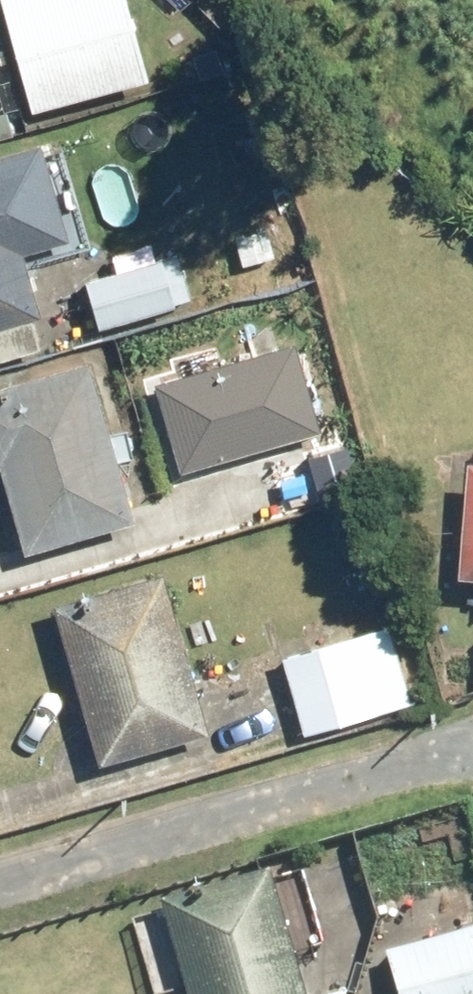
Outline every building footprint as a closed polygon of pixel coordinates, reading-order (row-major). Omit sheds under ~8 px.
[(37,98),(138,67),(117,0),(7,0),(37,98)] [(0,181),(0,323),(40,313),(20,240),(49,232),(34,172),(4,180),(0,181)] [(102,311),(168,294),(161,265),(94,282),(102,311)] [(206,458),(313,427),(292,355),(185,385),(206,458)] [(43,534),(123,509),(81,377),(1,402),(43,534)] [(73,616),(112,741),(198,715),(159,589),(73,616)] [(302,650),(318,719),(406,698),(390,629),(302,650)] [(268,884),(172,911),(196,993),(300,993),(268,884)] [(404,993),(472,993),(472,941),(396,962),(404,993)]
